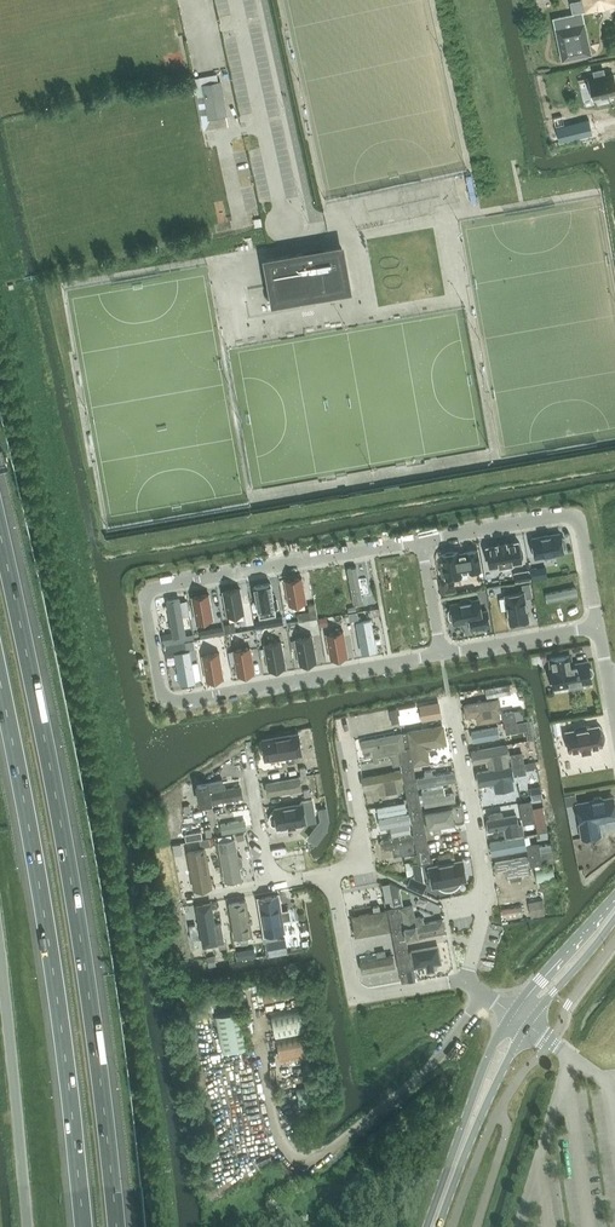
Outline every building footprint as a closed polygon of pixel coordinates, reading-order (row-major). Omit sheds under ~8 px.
[(185,12),(197,11),(196,0),(183,0),(185,12)] [(235,86),(248,84),(236,19),(227,21),(226,12),(232,11),(230,0),(219,0),(235,86)] [(260,10),(258,0),(247,0),(250,12),(260,10)] [(574,14),(554,18),(563,60),(592,54),(582,11),(614,4),(614,0),(582,0),(571,2),(574,14)] [(254,31),(264,30),(262,14),(252,15),(254,31)] [(614,74),(605,76),(603,69),(594,71),(596,78),(589,79),(593,98),(614,93),(614,80),(614,74)] [(209,119),(227,116),(221,80),(203,84),(209,119)] [(298,298),(309,296),(313,295),(314,295),(349,289),(342,248),(324,251),(314,253),(313,251),(306,253),(306,252),(303,253),(266,259),(270,284),(271,285),(273,296),(273,301),(274,302),(298,298)] [(561,537),(561,533),(532,538),(536,557),(564,552),(563,549),(565,547),(566,546),(565,539),(564,538),(561,537)] [(522,548),(520,546),(518,543),(518,541),(507,543),(506,542),(498,543),(499,545),(487,547),(491,567),(498,565),(501,566),(504,567),(507,567),(509,566),(512,565),(514,563),(521,561),(521,559),(522,556),(522,553),(522,551),(522,548)] [(481,570),(478,550),(466,552),(467,553),(458,554),(458,551),(454,552),(452,551),(447,552),(445,553),(442,554),(444,567),(442,568),(441,570),(442,574),(443,576),(446,576),(446,578),(462,575),(461,572),(470,571),(470,572),(481,570)] [(529,570),(515,573),(517,581),(530,579),(529,570)] [(285,580),(289,605),(307,602),(302,577),(285,580)] [(260,617),(276,614),(275,607),(274,600),(271,583),(254,586),(260,617)] [(517,625),(524,624),(525,623),(526,620),(529,620),(525,598),(533,597),(530,583),(522,584),(523,591),(505,594),(510,623),(514,622),(515,624),(517,625)] [(575,595),(573,587),(543,592),(545,600),(575,595)] [(223,591),(227,616),(245,613),(240,588),(223,591)] [(192,597),(196,621),(214,618),(209,594),(192,597)] [(453,620),(454,623),(470,620),(472,629),(490,625),(487,610),(481,611),(479,599),(472,600),(470,599),(468,598),(462,599),(461,600),(460,603),(451,604),(451,608),(450,609),(449,611),(450,618),(451,619),(453,620)] [(180,599),(168,601),(174,637),(186,635),(183,617),(180,602),(180,599)] [(187,601),(180,602),(183,617),(190,615),(187,601)] [(315,603),(308,604),(309,610),(311,619),(318,618),(315,603)] [(380,607),(370,609),(371,616),(381,614),(380,607)] [(327,616),(318,618),(320,627),(329,625),(327,616)] [(270,618),(255,621),(256,628),(271,626),(270,618)] [(371,619),(357,621),(362,652),(377,650),(371,619)] [(217,627),(207,629),(208,637),(219,635),(217,627)] [(327,634),(331,658),(348,655),(344,631),(327,634)] [(193,634),(177,637),(178,642),(194,639),(193,634)] [(297,647),(300,664),(317,661),(313,636),(296,639),(297,647)] [(193,641),(186,642),(187,649),(194,648),(193,641)] [(265,645),(269,669),(286,666),(282,642),(265,645)] [(234,650),(238,675),(255,672),(251,647),(234,650)] [(190,650),(176,653),(181,684),(195,681),(190,650)] [(203,656),(207,680),(224,677),(220,653),(203,656)] [(552,668),(551,668),(550,668),(553,687),(569,685),(570,688),(583,686),(583,682),(592,681),(591,676),(593,672),(592,669),(589,666),(588,662),(572,665),(570,655),(551,658),(552,668)] [(509,684),(485,688),(486,689),(486,692),(487,698),(511,694),(510,691),(510,688),(509,685),(509,684)] [(467,717),(477,715),(478,721),(480,722),(499,718),(498,711),(501,710),(498,698),(465,704),(467,717)] [(420,705),(423,720),(441,717),(439,702),(420,705)] [(522,709),(513,711),(514,720),(524,719),(524,718),(522,709)] [(514,721),(512,710),(505,712),(507,722),(514,721)] [(351,717),(339,718),(341,729),(352,728),(351,717)] [(524,720),(515,721),(517,730),(525,728),(524,720)] [(514,721),(507,722),(507,724),(509,732),(509,733),(516,732),(515,727),(514,721)] [(507,724),(471,730),(474,746),(497,742),(496,734),(509,732),(507,724)] [(591,752),(591,747),(603,745),(603,744),(604,743),(604,741),(605,740),(605,738),(605,737),(605,735),(604,734),(604,732),(603,731),(602,729),(601,728),(600,726),(599,726),(592,727),(590,726),(587,725),(584,725),(580,726),(577,727),(575,728),(574,730),(566,732),(569,751),(582,749),(583,753),(591,752)] [(428,746),(442,744),(444,743),(445,741),(445,739),(443,726),(409,731),(411,742),(414,763),(425,761),(427,760),(428,759),(428,757),(427,748),(428,746)] [(402,733),(404,743),(411,742),(409,732),(402,733)] [(299,733),(262,739),(266,759),(302,753),(299,733)] [(401,733),(362,741),(364,750),(373,749),(374,756),(391,752),(394,764),(403,763),(402,759),(400,748),(404,748),(401,733)] [(313,742),(304,744),(307,761),(301,762),(302,767),(308,766),(308,770),(318,769),(313,742)] [(507,744),(472,751),(474,762),(488,759),(489,767),(509,763),(507,756),(509,755),(507,744)] [(404,748),(400,748),(402,759),(409,757),(407,747),(404,748)] [(522,763),(520,752),(513,753),(515,764),(522,763)] [(409,757),(402,759),(403,763),(404,769),(410,768),(409,757)] [(536,761),(522,763),(523,769),(523,770),(537,768),(536,761)] [(515,764),(516,775),(524,773),(523,770),(523,769),(522,763),(515,764)] [(511,766),(477,772),(480,785),(495,782),(496,791),(513,787),(512,779),(513,778),(511,766)] [(410,768),(404,769),(406,780),(412,778),(410,768)] [(401,770),(362,777),(364,787),(379,785),(381,793),(403,788),(401,780),(403,780),(401,770)] [(420,786),(455,780),(453,771),(433,775),(432,770),(425,771),(426,776),(418,777),(420,786)] [(300,777),(266,783),(268,794),(302,788),(300,777)] [(412,778),(406,780),(408,790),(414,789),(412,778)] [(231,782),(208,786),(210,797),(233,793),(231,782)] [(422,790),(425,806),(425,808),(432,807),(431,805),(455,801),(453,793),(445,794),(444,786),(422,790)] [(414,789),(408,790),(410,800),(416,799),(416,798),(414,789)] [(542,796),(541,789),(531,791),(532,798),(542,796)] [(567,805),(577,803),(576,793),(565,795),(567,805)] [(613,797),(604,799),(602,797),(600,796),(595,797),(594,799),(593,801),(577,803),(583,837),(600,834),(598,820),(614,817),(614,801),(614,800),(613,797)] [(423,797),(416,798),(416,799),(418,810),(425,808),(423,797)] [(416,799),(410,800),(412,811),(418,810),(416,799)] [(409,809),(407,801),(383,805),(384,814),(409,809)] [(531,808),(529,801),(522,802),(524,813),(531,811),(531,808)] [(303,803),(274,808),(275,811),(272,811),(270,814),(272,823),(275,825),(277,825),(278,827),(306,822),(303,803)] [(428,827),(434,826),(434,831),(440,830),(439,825),(455,822),(452,806),(425,811),(425,812),(423,812),(426,826),(428,826),(428,827)] [(533,808),(538,831),(547,830),(543,806),(533,808)] [(326,829),(328,819),(327,808),(319,809),(321,820),(309,836),(316,842),(326,829)] [(307,811),(309,818),(319,816),(318,809),(307,811)] [(418,810),(412,811),(414,821),(420,820),(418,810)] [(531,811),(524,813),(525,823),(533,822),(531,811)] [(407,813),(377,818),(378,827),(386,826),(387,834),(409,830),(407,822),(409,822),(407,813)] [(517,815),(487,820),(489,830),(506,827),(507,835),(523,832),(522,824),(518,824),(517,815)] [(245,819),(221,824),(222,832),(246,828),(245,819)] [(420,820),(414,821),(416,832),(422,831),(420,820)] [(203,838),(202,831),(186,833),(187,840),(203,838)] [(422,831),(416,832),(418,842),(424,841),(422,831)] [(412,834),(381,840),(383,849),(393,847),(394,855),(414,852),(413,843),(412,834)] [(493,850),(513,846),(514,852),(524,850),(521,836),(491,842),(493,850)] [(424,841),(418,842),(420,853),(426,852),(424,841)] [(539,853),(537,843),(529,844),(531,855),(539,853)] [(181,844),(173,845),(175,855),(183,854),(181,844)] [(220,846),(226,881),(234,879),(228,844),(220,846)] [(552,844),(540,846),(541,852),(553,850),(552,844)] [(188,852),(194,889),(212,886),(206,849),(188,852)] [(426,852),(420,853),(422,863),(428,862),(426,852)] [(439,856),(440,863),(455,860),(453,852),(438,855),(439,856)] [(531,855),(533,865),(541,864),(539,853),(531,855)] [(528,856),(495,862),(497,870),(506,869),(508,877),(531,873),(528,856)] [(463,860),(429,867),(433,886),(444,884),(445,885),(447,886),(453,885),(455,884),(455,881),(467,879),(463,860)] [(553,865),(536,868),(538,881),(541,880),(542,889),(557,887),(553,865)] [(411,878),(407,885),(423,892),(427,884),(411,877),(411,878)] [(386,901),(393,900),(390,883),(383,884),(386,901)] [(269,896),(275,931),(291,928),(285,893),(269,896)] [(230,903),(235,937),(252,934),(246,900),(230,903)] [(542,900),(529,902),(532,916),(544,914),(542,900)] [(199,906),(198,909),(203,942),(223,938),(217,906),(216,904),(213,902),(201,904),(199,906)] [(356,935),(390,929),(386,910),(381,911),(380,905),(373,906),(374,912),(352,916),(356,935)] [(400,917),(398,906),(390,907),(392,918),(400,917)] [(392,918),(394,928),(402,927),(400,917),(392,918)] [(406,936),(408,947),(446,940),(444,929),(424,933),(423,926),(415,927),(416,934),(406,936)] [(404,937),(402,927),(394,928),(394,929),(396,939),(404,937)] [(263,935),(264,942),(267,942),(273,941),(279,940),(277,933),(265,935),(263,935)] [(374,935),(375,939),(375,940),(357,944),(359,954),(391,948),(389,938),(383,939),(382,934),(374,935)] [(405,948),(404,937),(396,939),(398,949),(405,948)] [(273,941),(267,942),(269,955),(284,953),(281,939),(279,940),(273,941)] [(414,967),(415,966),(426,964),(427,972),(435,970),(434,963),(441,962),(438,946),(412,951),(414,967)] [(398,949),(400,959),(407,958),(406,949),(405,948),(398,949)] [(237,951),(238,959),(247,958),(245,949),(237,951)] [(214,955),(208,956),(209,966),(216,965),(214,955)] [(409,968),(407,958),(400,959),(402,970),(409,969),(409,968)] [(414,967),(409,968),(409,969),(407,970),(409,981),(416,980),(414,967)] [(409,981),(407,970),(402,971),(400,971),(402,982),(408,981),(409,981)] [(273,1019),(282,1063),(319,1055),(310,1011),(273,1019)] [(218,1017),(224,1053),(248,1048),(242,1013),(218,1017)] [(321,1083),(297,1088),(300,1107),(325,1103),(321,1083)] [(257,1162),(260,1168),(274,1162),(270,1155),(257,1162)] [(275,1163),(284,1175),(290,1170),(281,1159),(275,1163)]
